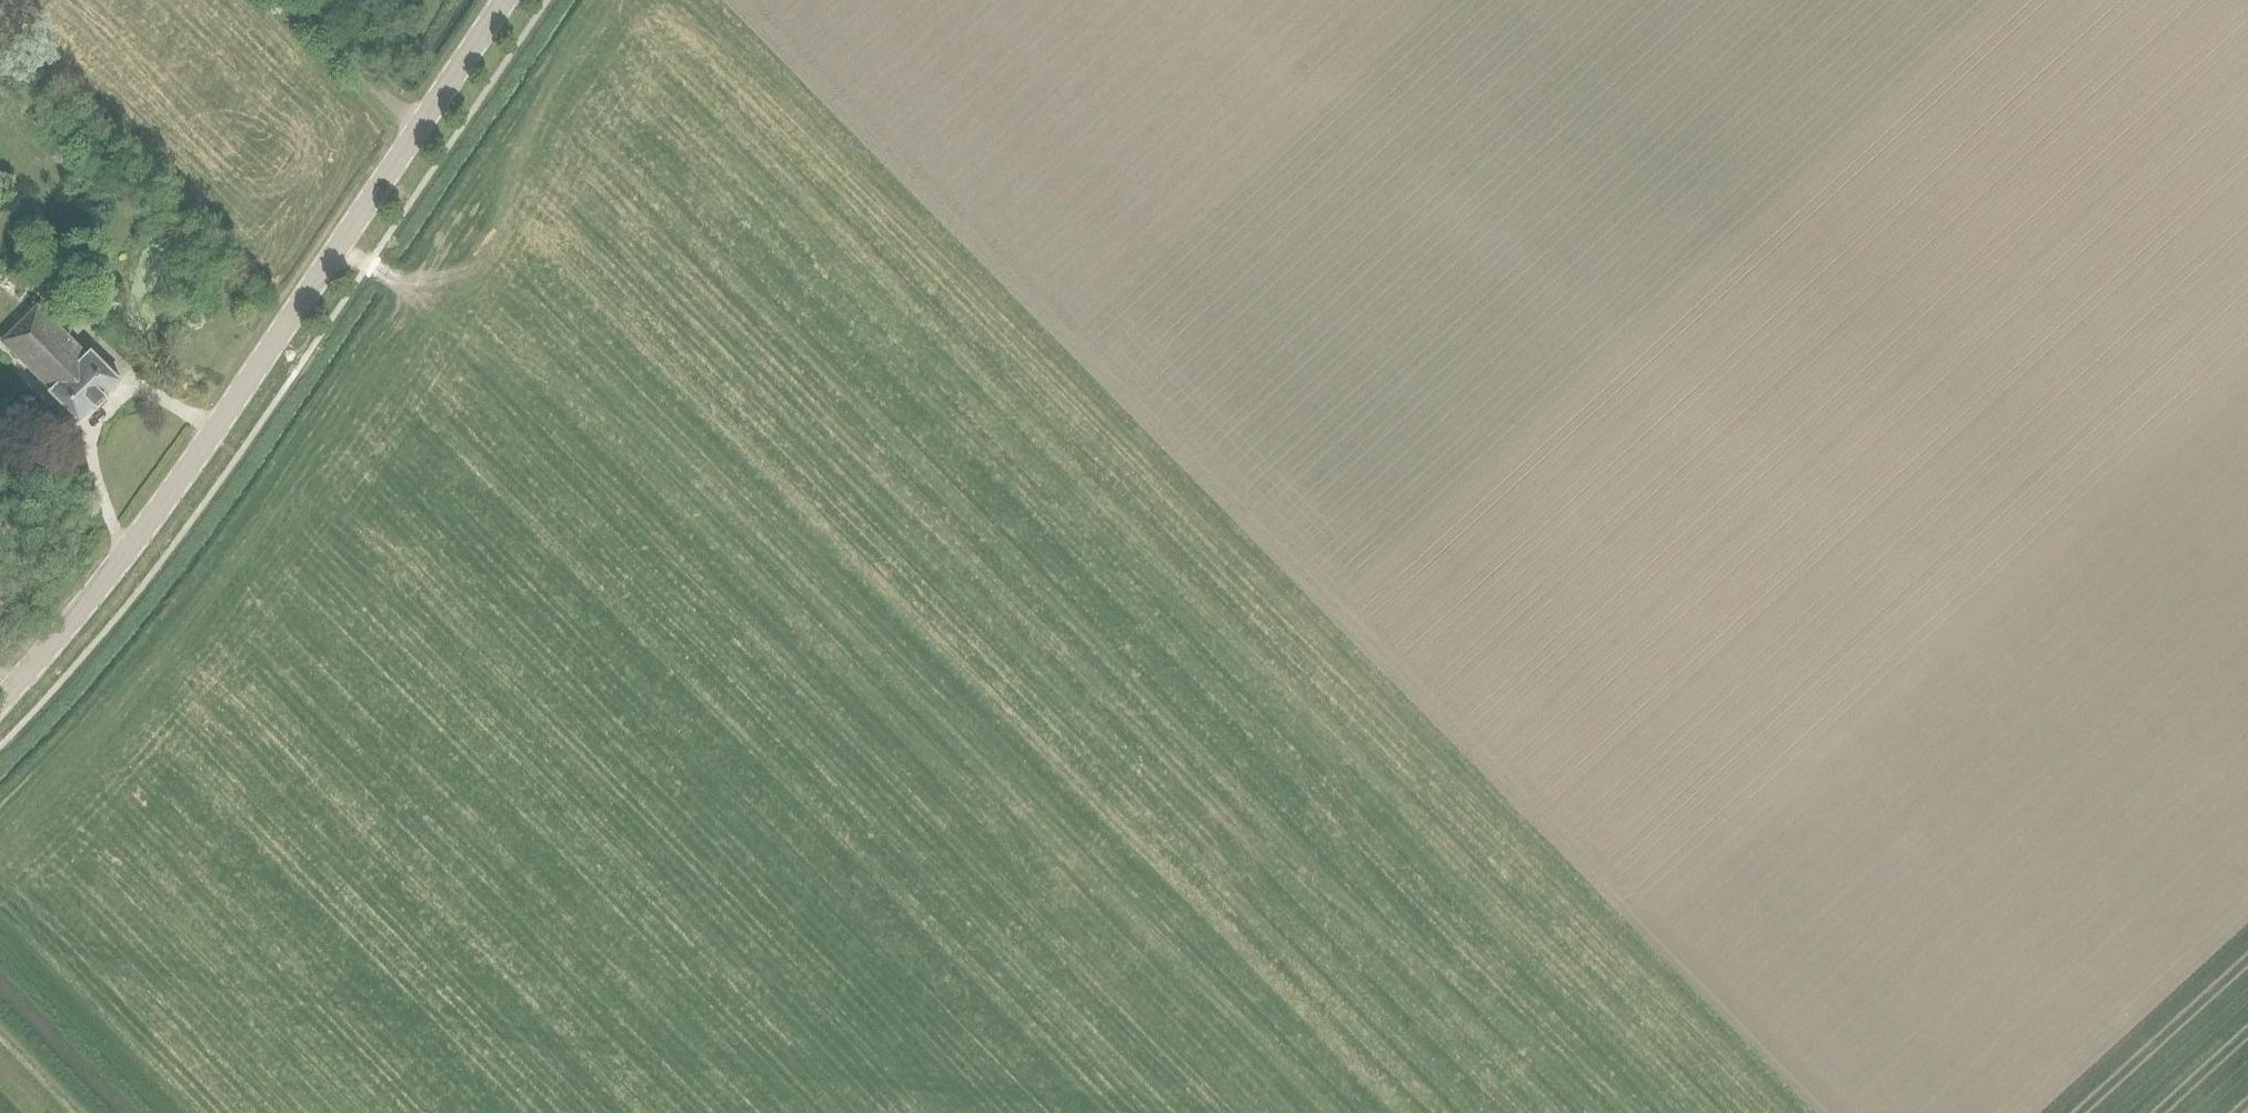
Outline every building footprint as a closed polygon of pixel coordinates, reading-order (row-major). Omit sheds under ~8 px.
[(115,381),(87,353),(81,358),(34,309),(0,342),(0,347),(52,400),(44,408),(56,421),(65,412),(74,422),(115,381)]
